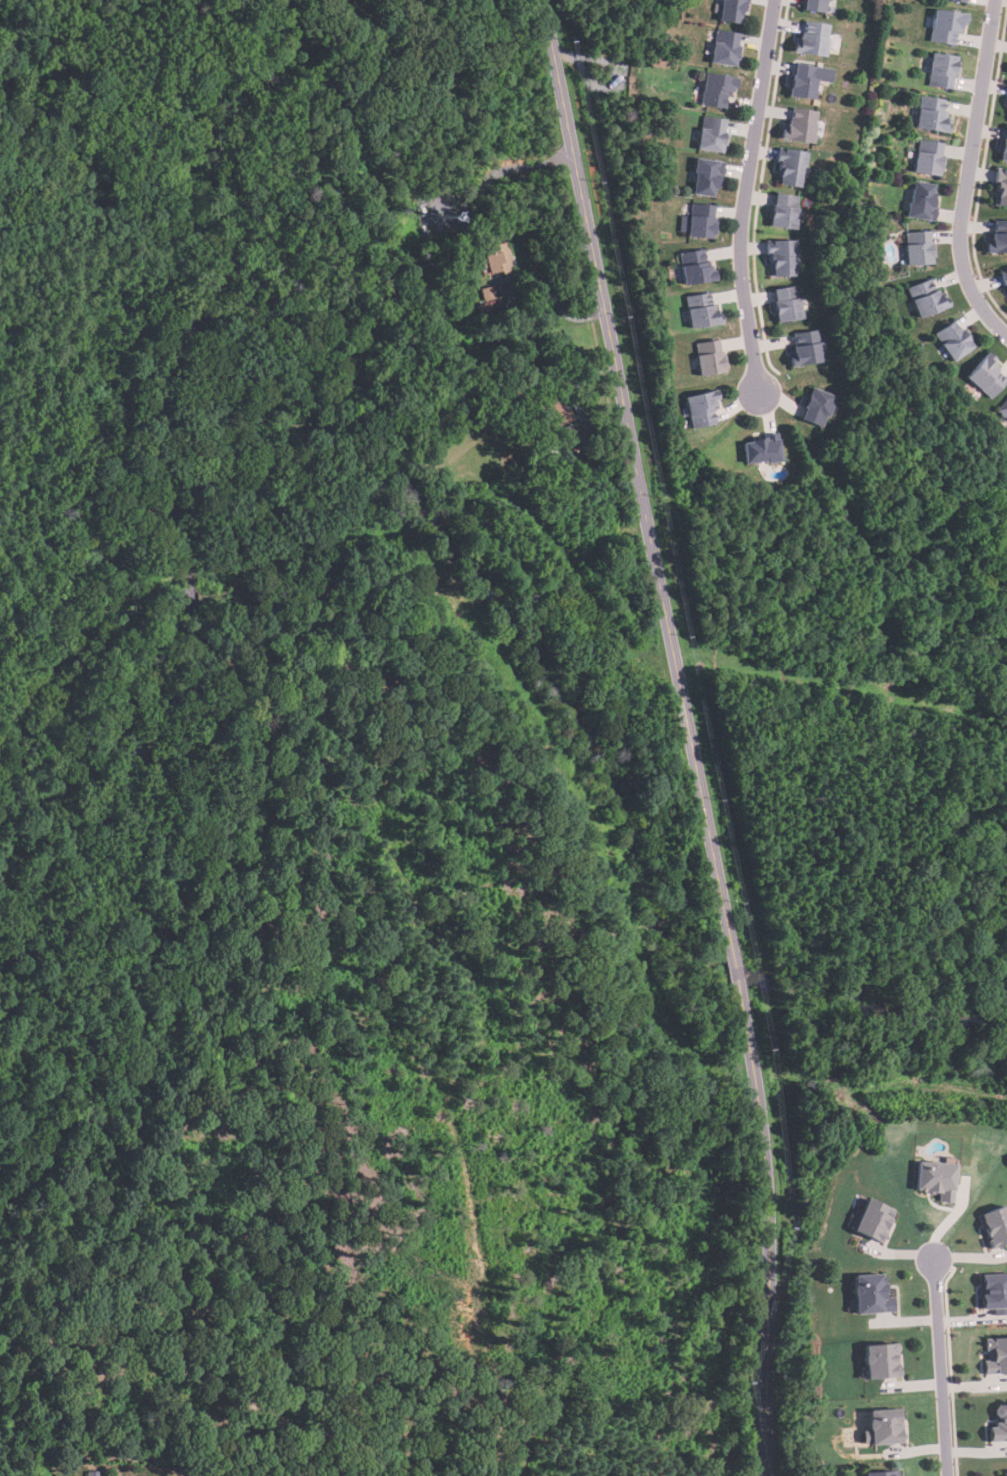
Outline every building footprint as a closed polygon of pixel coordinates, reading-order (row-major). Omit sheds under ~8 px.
[(722,21),(725,0),(752,0),(750,12),(746,11),(745,17),(743,17),(742,24),(722,21)] [(805,10),(807,0),(832,0),(832,1),(829,1),(827,13),(805,10)] [(970,13),(968,24),(965,23),(963,34),(959,34),(958,46),(934,42),(936,29),(933,29),(936,8),(970,13)] [(829,57),(795,52),(797,38),(804,39),(807,21),(832,25),(830,38),(832,39),(829,57)] [(718,30),(742,34),(740,46),(743,47),(741,60),(739,60),(738,66),(713,63),(718,30)] [(316,51),(310,39),(319,34),(325,47),(316,51)] [(934,52),(959,57),(959,61),(963,62),(961,75),(957,75),(954,90),(932,87),(934,74),(930,73),(934,52)] [(835,70),(833,83),(820,81),(817,100),(793,97),(798,64),(835,70)] [(727,109),(702,106),(706,73),(740,78),(739,88),(735,87),(735,92),(732,92),(731,97),(729,97),(727,109)] [(948,101),(946,113),(951,113),(949,122),(953,123),(951,133),(917,128),(922,97),(948,101)] [(820,112),(816,144),(782,140),(784,124),(789,124),(790,120),(793,121),(795,109),(820,112)] [(704,116),(728,120),(726,132),(728,133),(725,153),(699,149),(704,116)] [(1006,162),(1006,128),(1002,127),(998,161),(1006,162)] [(917,172),(921,140),(946,144),(944,157),(948,157),(946,169),(943,168),(942,176),(917,172)] [(810,154),(808,167),(806,166),(803,188),(782,184),(783,177),(778,176),(780,164),(777,163),(780,149),(810,154)] [(715,198),(694,195),(697,174),(695,173),(697,158),(726,163),(724,176),(721,176),(719,190),(716,189),(715,198)] [(999,170),(1006,171),(1006,208),(997,206),(998,198),(995,198),(996,191),(998,191),(999,185),(997,185),(999,170)] [(917,181),(939,184),(937,198),(939,198),(938,208),(940,208),(938,221),(909,217),(911,201),(914,202),(917,181)] [(799,230),(773,227),(777,194),(800,197),(798,209),(801,209),(799,230)] [(692,204),(716,206),(715,218),(716,219),(716,222),(718,223),(717,236),(715,236),(715,239),(689,237),(692,204)] [(997,221),(1006,222),(1006,253),(988,252),(989,239),(994,240),(994,234),(996,234),(997,221)] [(909,266),(907,233),(932,231),(933,243),(937,243),(938,258),(935,258),(935,264),(909,266)] [(797,277),(771,277),(770,256),(768,256),(768,242),(798,241),(798,255),(797,255),(797,277)] [(500,275),(499,272),(490,275),(485,256),(488,255),(486,247),(508,242),(512,260),(510,261),(513,271),(500,275)] [(680,254),(706,250),(709,267),(712,266),(713,272),(718,271),(719,281),(686,287),(680,254)] [(921,321),(909,289),(933,280),(937,292),(941,290),(945,300),(949,298),(953,308),(921,321)] [(484,302),(481,289),(496,285),(499,298),(484,302)] [(806,320),(780,324),(779,316),(774,317),(772,303),(776,302),(774,290),(800,286),(806,320)] [(687,297),(711,293),(713,306),(717,305),(719,316),(724,315),(726,324),(692,330),(687,297)] [(479,315),(476,306),(500,299),(502,308),(479,315)] [(976,349),(955,363),(943,346),(945,344),(938,334),(956,321),(963,331),(966,329),(974,341),(972,342),(976,349)] [(821,330),(826,363),(793,368),(790,352),(798,351),(795,335),(821,330)] [(696,344),(722,340),(727,373),(701,377),(696,344)] [(1000,372),(1006,378),(1006,382),(992,399),(983,392),(984,391),(969,378),(990,353),(997,359),(996,361),(1000,365),(997,368),(1001,371),(1000,372)] [(839,398),(831,418),(828,417),(824,428),(802,419),(807,408),(803,406),(808,393),(812,395),(815,388),(839,398)] [(686,398),(720,391),(722,401),(717,402),(719,410),(715,411),(718,424),(693,429),(686,398)] [(566,410),(570,408),(575,420),(548,432),(537,408),(560,397),(566,410)] [(998,411),(1006,401),(1006,419),(1006,418),(1004,420),(1002,418),(1003,416),(998,411)] [(578,441),(568,445),(562,433),(573,428),(578,441)] [(784,463),(769,465),(769,463),(748,465),(746,444),(754,443),(753,442),(757,442),(757,439),(764,438),(764,436),(780,434),(784,463)] [(917,1189),(919,1161),(944,1163),(944,1157),(956,1158),(955,1164),(957,1164),(954,1203),(939,1202),(940,1193),(928,1192),(928,1189),(917,1189)] [(872,1198),(857,1229),(883,1242),(898,1211),(872,1198)] [(1006,1244),(1006,1205),(979,1215),(984,1229),(988,1228),(991,1236),(989,1237),(994,1249),(1006,1244)] [(895,1311),(859,1314),(856,1275),(885,1273),(886,1286),(889,1286),(889,1298),(894,1297),(895,1311)] [(980,1275),(982,1309),(995,1309),(996,1316),(1006,1315),(1006,1274),(980,1275)] [(989,1340),(990,1361),(985,1361),(986,1375),(1006,1374),(1006,1339),(989,1340)] [(871,1379),(868,1345),(899,1342),(901,1376),(871,1379)] [(1001,1405),(1001,1407),(998,1409),(999,1416),(1000,1417),(1001,1422),(997,1422),(997,1426),(991,1427),(993,1443),(1006,1442),(1006,1405),(1001,1405)] [(906,1443),(904,1409),(872,1410),(873,1431),(865,1431),(866,1445),(906,1443)]
